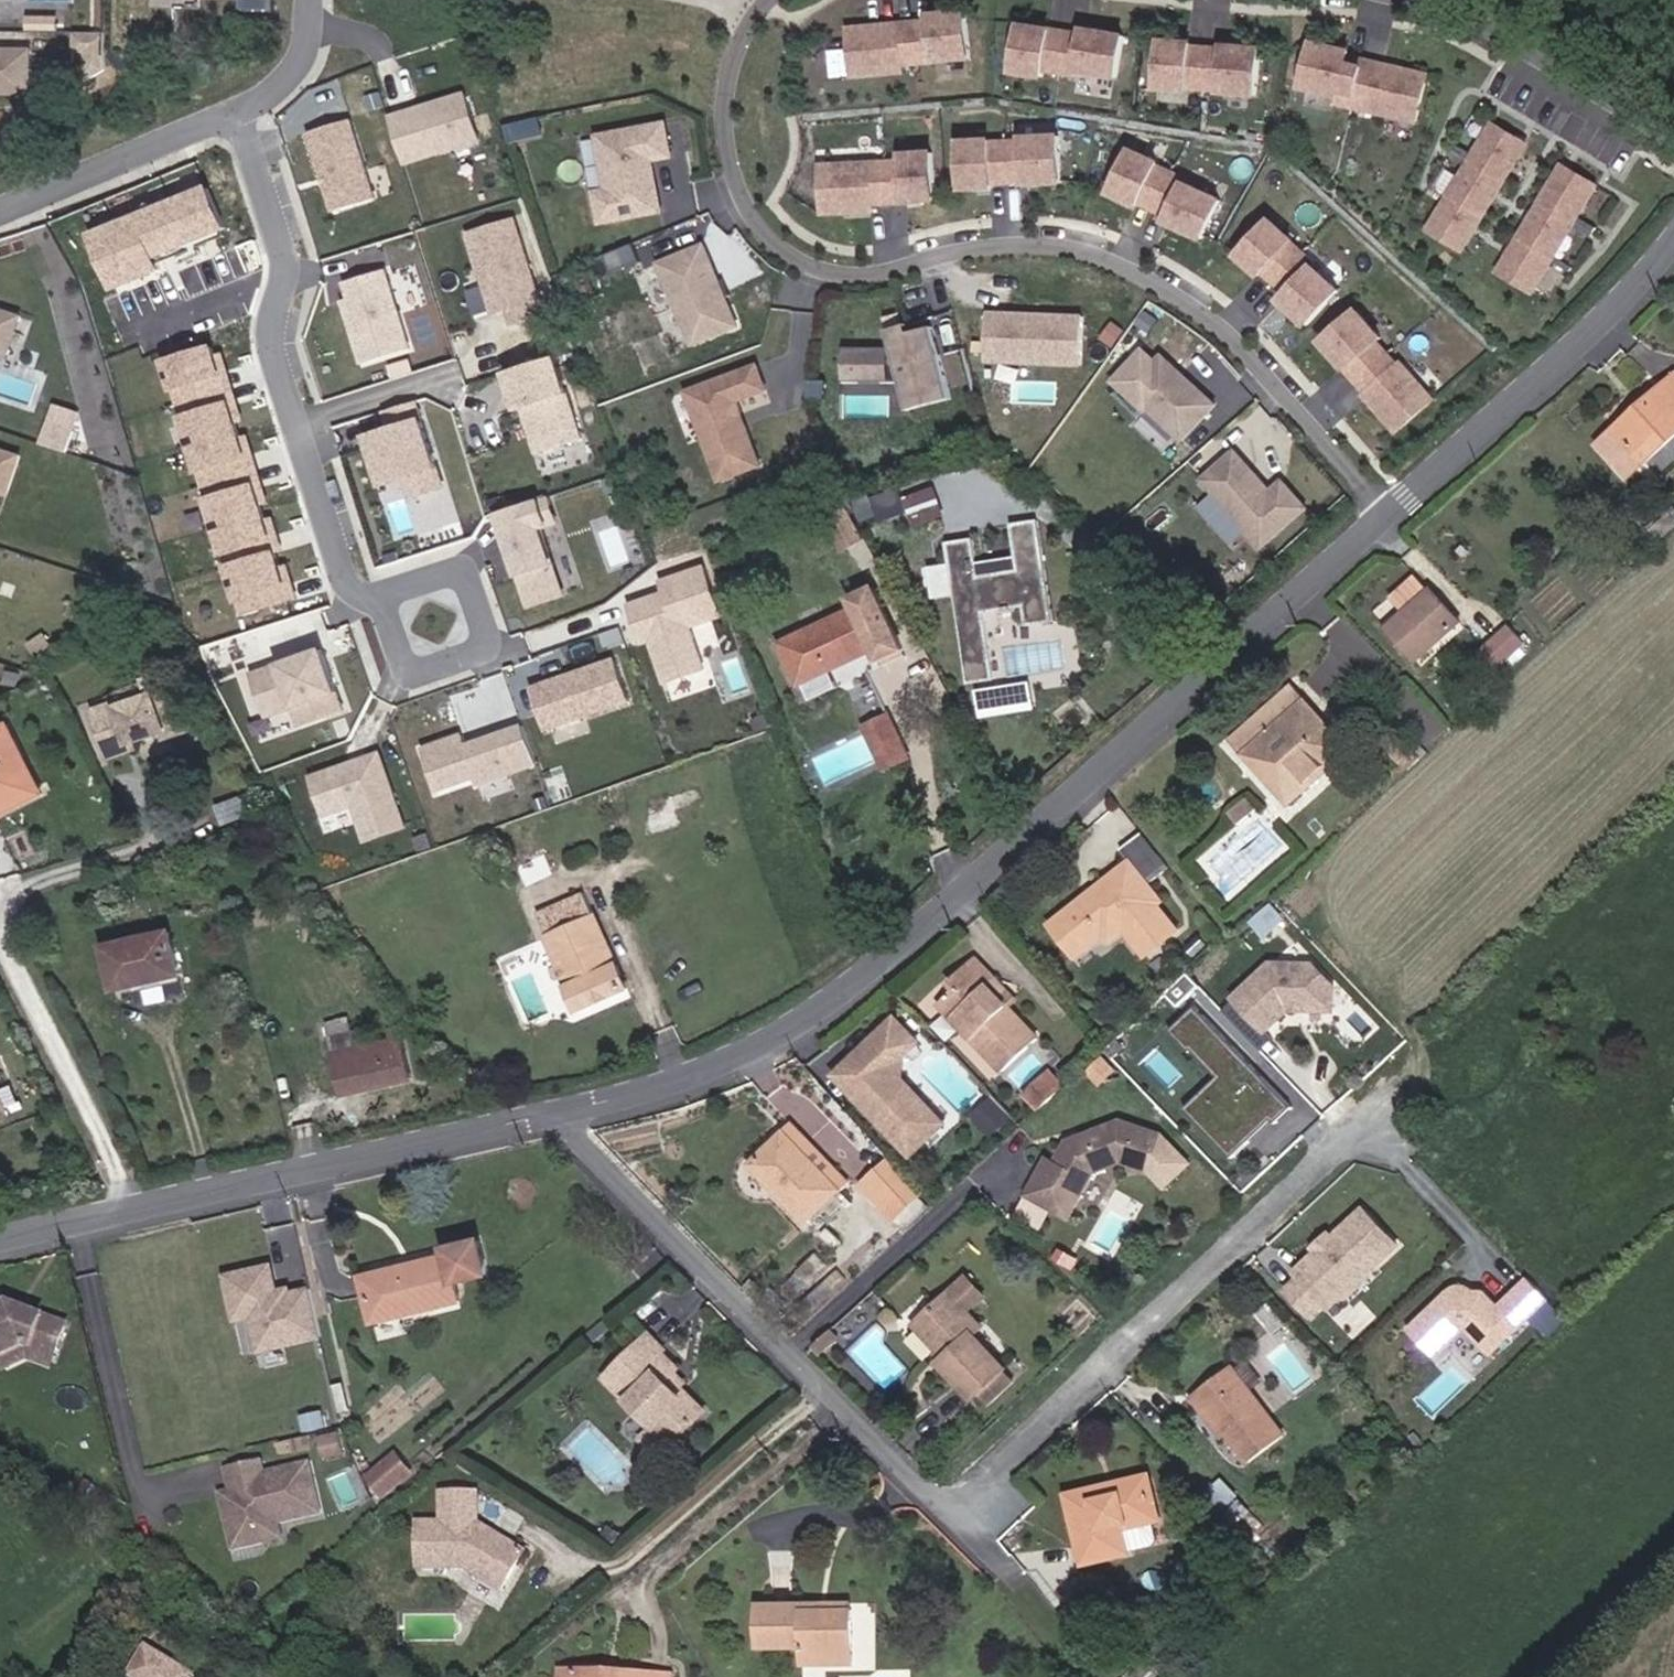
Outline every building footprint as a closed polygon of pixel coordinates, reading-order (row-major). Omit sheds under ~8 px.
[(151,9),(201,10),(201,0),(151,0),(151,9)] [(971,59),(967,13),(931,16),(931,20),(850,29),(855,77),(904,73),(903,66),(971,59)] [(1118,78),(1124,37),(1084,30),(1083,36),(1022,26),(1015,73),(1044,77),(1045,70),(1078,76),(1079,71),(1118,78)] [(1257,96),(1260,50),(1224,47),(1224,51),(1192,48),(1192,45),(1162,43),(1159,89),(1189,91),(1189,88),(1221,90),(1220,93),(1257,96)] [(1418,122),(1428,75),(1381,64),(1379,71),(1348,64),(1351,52),(1315,43),(1304,88),(1339,97),(1338,103),(1418,122)] [(23,56),(0,56),(0,97),(23,98),(23,56)] [(464,90),(388,114),(403,164),(479,140),(464,90)] [(348,115),(300,131),(328,214),(375,199),(348,115)] [(657,174),(654,160),(672,157),(666,124),(601,136),(611,190),(598,193),(603,222),(662,211),(655,175),(657,174)] [(1464,250),(1528,144),(1494,124),(1430,230),(1464,250)] [(1061,183),(1058,137),(1022,139),(1022,143),(990,145),(990,141),(960,143),(963,190),(993,188),(993,184),(1024,182),(1025,186),(1061,183)] [(1216,195),(1184,181),(1185,180),(1155,166),(1156,163),(1128,151),(1110,194),(1137,206),(1139,203),(1168,215),(1164,224),(1198,238),(1216,195)] [(934,200),(932,153),(902,154),(903,162),(822,166),(824,214),(873,211),(872,204),(934,200)] [(1534,293),(1598,186),(1564,166),(1500,273),(1534,293)] [(201,186),(82,233),(105,292),(158,271),(153,259),(220,233),(201,186)] [(542,297),(515,214),(463,231),(491,314),(502,310),(522,304),(542,297)] [(1338,291),(1313,267),(1314,266),(1290,243),(1292,241),(1270,221),(1238,255),(1260,276),(1263,273),(1287,294),(1280,301),(1307,325),(1338,291)] [(740,326),(705,246),(661,265),(696,345),(740,326)] [(410,351),(384,268),(332,284),(357,367),(410,351)] [(502,310),(507,327),(527,321),(522,304),(502,310)] [(1398,365),(1377,341),(1380,339),(1357,310),(1321,342),(1367,393),(1364,395),(1396,433),(1433,401),(1401,363),(1398,365)] [(17,318),(0,312),(0,354),(4,356),(17,318)] [(1081,365),(1083,316),(988,313),(987,362),(1081,365)] [(951,398),(940,357),(932,328),(904,336),(902,326),(887,330),(892,348),(857,348),(857,383),(902,382),(903,388),(908,386),(914,408),(951,398)] [(208,355),(204,344),(155,359),(237,618),(296,600),(285,564),(275,567),(269,547),(278,544),(270,517),(260,520),(256,505),(267,502),(245,434),(234,437),(229,422),(240,419),(219,351),(208,355)] [(1215,403),(1193,382),(1183,381),(1177,376),(1181,372),(1161,354),(1156,360),(1142,348),(1112,381),(1145,410),(1148,408),(1182,439),(1215,403)] [(554,351),(495,368),(508,411),(520,407),(533,453),(580,439),(554,351)] [(974,395),(962,351),(940,357),(951,398),(952,401),(974,395)] [(742,414),(737,401),(767,390),(758,366),(673,398),(690,444),(705,438),(721,481),(761,466),(746,425),(741,427),(737,416),(742,414)] [(1673,437),(1673,378),(1599,445),(1628,478),(1673,437)] [(358,433),(375,487),(401,479),(438,467),(417,398),(378,410),(383,425),(358,433)] [(79,412),(49,402),(36,443),(65,453),(79,412)] [(0,449),(0,490),(5,492),(18,455),(0,449)] [(1308,508),(1284,481),(1272,491),(1236,451),(1204,480),(1264,547),(1308,508)] [(401,479),(408,498),(445,486),(438,467),(401,479)] [(888,507),(878,486),(855,497),(865,518),(888,507)] [(491,511),(524,609),(562,596),(539,528),(546,525),(536,496),(491,511)] [(864,539),(846,507),(826,518),(844,550),(864,539)] [(1055,622),(1038,520),(1011,524),(1018,570),(980,576),(974,538),(947,542),(971,684),(997,680),(986,613),(1025,607),(1028,627),(1055,622)] [(625,603),(640,645),(648,642),(662,683),(688,673),(704,668),(690,628),(721,617),(702,563),(654,580),(658,591),(625,603)] [(1461,622),(1432,589),(1431,590),(1416,574),(1390,597),(1405,614),(1388,629),(1418,661),(1461,622)] [(801,685),(875,649),(880,659),(904,648),(875,588),(851,599),(856,609),(782,645),(801,685)] [(1497,669),(1526,643),(1511,626),(1482,652),(1497,669)] [(52,649),(42,632),(25,642),(35,659),(52,649)] [(346,712),(318,638),(233,671),(252,720),(288,707),(297,731),(346,712)] [(526,686),(542,732),(627,703),(612,657),(526,686)] [(665,682),(671,698),(694,689),(688,673),(665,682)] [(162,730),(144,684),(84,708),(106,764),(138,751),(134,741),(162,730)] [(1033,708),(1029,685),(981,693),(985,716),(1033,708)] [(1291,802),(1348,751),(1327,727),(1316,737),(1294,713),(1306,703),(1295,692),(1238,743),(1291,802)] [(910,757),(891,716),(875,723),(894,765),(910,757)] [(418,744),(433,791),(470,780),(472,788),(537,768),(522,721),(461,740),(459,731),(418,744)] [(894,765),(875,723),(867,727),(887,769),(894,765)] [(26,788),(7,750),(19,744),(9,724),(0,729),(0,801),(26,788)] [(44,794),(19,744),(7,750),(26,788),(0,801),(0,816),(44,794)] [(304,771),(319,818),(350,807),(362,843),(405,828),(378,747),(304,771)] [(1239,825),(1259,809),(1250,798),(1231,814),(1239,825)] [(1159,854),(1142,833),(1121,849),(1131,861),(1138,871),(1159,854)] [(1158,904),(1162,901),(1150,885),(1170,868),(1159,854),(1138,871),(1131,861),(1052,924),(1078,957),(1105,936),(1110,943),(1125,931),(1138,920),(1159,946),(1179,930),(1158,904)] [(524,885),(551,874),(544,857),(517,869),(524,885)] [(627,989),(584,892),(536,913),(579,1010),(627,989)] [(1266,937),(1285,918),(1271,904),(1252,922),(1266,937)] [(1159,946),(1138,920),(1125,931),(1146,956),(1159,946)] [(180,975),(170,932),(106,947),(115,990),(138,985),(177,976),(180,975)] [(1011,1009),(988,984),(995,977),(976,958),(949,983),(955,989),(940,1004),(1004,1072),(1039,1038),(1011,1009)] [(1334,986),(1312,964),(1272,963),(1235,998),(1266,1031),(1296,1003),(1302,1003),(1302,1009),(1333,1010),(1334,986)] [(181,994),(177,976),(138,985),(142,1003),(181,994)] [(1018,1002),(995,977),(988,984),(1011,1009),(1018,1002)] [(1216,1019),(1225,1010),(1205,990),(1196,999),(1216,1019)] [(1293,1107),(1196,1007),(1171,1031),(1191,1052),(1193,1050),(1219,1077),(1186,1109),(1233,1158),(1251,1141),(1239,1129),(1249,1120),(1257,1128),(1269,1116),(1276,1123),(1293,1107)] [(944,1124),(901,1079),(901,1055),(916,1041),(895,1018),(867,1045),(873,1051),(861,1063),(855,1057),(835,1076),(910,1156),(944,1124)] [(410,1080),(401,1039),(366,1047),(362,1031),(350,1034),(347,1020),(327,1025),(344,1096),(410,1080)] [(1101,1085),(1116,1071),(1104,1058),(1089,1072),(1101,1085)] [(1065,1087),(1052,1073),(1046,1078),(1059,1093),(1065,1087)] [(1041,1109),(1059,1093),(1046,1078),(1027,1095),(1041,1109)] [(1149,1171),(1160,1135),(1121,1121),(1068,1142),(1056,1164),(1048,1160),(1029,1195),(1055,1210),(1063,1196),(1077,1204),(1094,1172),(1122,1161),(1149,1171)] [(849,1183),(794,1125),(786,1132),(841,1190),(849,1183)] [(841,1190),(786,1132),(751,1165),(806,1223),(841,1190)] [(921,1194),(891,1160),(863,1185),(894,1219),(896,1217),(921,1194)] [(907,1228),(930,1207),(921,1194),(896,1217),(907,1228)] [(1069,1218),(1077,1204),(1063,1196),(1055,1210),(1069,1218)] [(1367,1274),(1397,1245),(1363,1209),(1332,1238),(1332,1242),(1323,1251),(1318,1251),(1295,1272),(1304,1281),(1290,1294),(1314,1320),(1328,1307),(1333,1312),(1348,1297),(1345,1294),(1345,1288),(1361,1273),(1367,1274)] [(461,1302),(456,1282),(490,1274),(481,1241),(448,1249),(450,1256),(363,1278),(374,1323),(461,1302)] [(261,1352),(322,1338),(311,1289),(278,1297),(271,1266),(226,1277),(236,1321),(253,1317),(261,1352)] [(801,1322),(848,1280),(839,1270),(792,1312),(801,1322)] [(1348,1297),(1370,1277),(1367,1274),(1361,1273),(1345,1288),(1345,1294),(1348,1297)] [(1008,1368),(976,1335),(984,1327),(969,1312),(985,1296),(967,1277),(916,1326),(947,1359),(941,1365),(975,1400),(981,1394),(990,1403),(1014,1380),(1004,1371),(1008,1368)] [(1492,1354),(1534,1313),(1549,1299),(1528,1277),(1499,1305),(1485,1290),(1474,1290),(1469,1286),(1463,1284),(1459,1284),(1455,1285),(1449,1289),(1410,1328),(1437,1356),(1466,1328),(1492,1354)] [(67,1326),(11,1305),(0,1311),(0,1359),(1,1359),(6,1369),(29,1359),(51,1367),(67,1326)] [(822,1356),(841,1338),(832,1329),(813,1347),(822,1356)] [(706,1412),(682,1387),(686,1383),(676,1373),(680,1369),(664,1353),(667,1350),(650,1334),(604,1379),(653,1428),(642,1439),(661,1457),(706,1412)] [(1285,1436),(1233,1366),(1192,1397),(1204,1412),(1208,1408),(1229,1435),(1250,1463),(1285,1436)] [(1376,1418),(1360,1403),(1347,1417),(1363,1432),(1376,1418)] [(1229,1435),(1208,1408),(1204,1412),(1224,1439),(1229,1435)] [(345,1454),(340,1433),(320,1438),(325,1458),(345,1454)] [(382,1498),(418,1474),(401,1449),(365,1472),(382,1498)] [(315,1517),(304,1467),(259,1476),(256,1464),(222,1471),(227,1494),(229,1507),(219,1509),(228,1552),(256,1546),(253,1530),(272,1526),(315,1517)] [(1150,1487),(1148,1477),(1112,1486),(1114,1496),(1150,1487)] [(1164,1544),(1150,1487),(1114,1496),(1112,1486),(1069,1496),(1085,1563),(1164,1544)] [(229,1507),(227,1494),(216,1496),(219,1509),(229,1507)] [(526,1552),(479,1524),(479,1496),(445,1496),(444,1524),(421,1524),(421,1569),(468,1570),(503,1591),(526,1552)] [(276,1542),(272,1526),(253,1530),(256,1546),(276,1542)] [(853,1664),(852,1611),(804,1611),(804,1604),(760,1605),(760,1648),(804,1647),(804,1664),(853,1664)] [(194,1676),(148,1647),(131,1675),(134,1676),(193,1676),(194,1676)]
